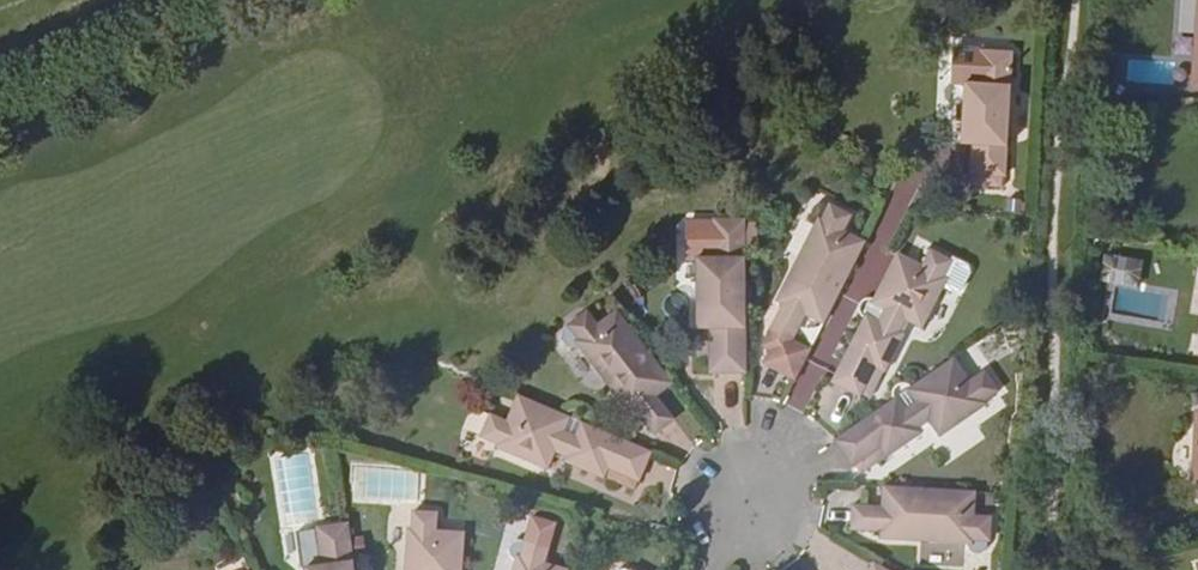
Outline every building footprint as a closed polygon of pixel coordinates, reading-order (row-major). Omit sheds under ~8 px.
[(1008,54),(976,52),(974,77),(974,84),(961,82),(959,110),(963,111),(963,120),(959,120),(958,146),(971,146),(969,181),(1002,182),(1008,54)] [(820,326),(862,242),(843,232),(850,217),(827,206),(826,209),(821,207),(812,226),(792,267),(805,274),(801,281),(791,276),(777,305),(781,307),(768,332),(759,347),(770,353),(760,366),(791,382),(820,326)] [(812,226),(821,207),(818,207),(816,207),(814,208),(811,210),(810,213),(809,216),(809,218),(809,221),(810,223),(811,225),(812,226)] [(741,235),(741,221),(709,221),(709,226),(710,247),(710,259),(694,260),(694,291),(704,291),(704,303),(694,302),(694,334),(707,334),(707,377),(743,377),(743,309),(742,283),(742,259),(741,235)] [(710,247),(709,226),(707,227),(704,228),(701,231),(700,236),(701,239),(703,243),(706,245),(709,247),(710,247)] [(754,236),(741,235),(742,259),(754,259),(754,236)] [(917,270),(893,259),(870,304),(861,322),(830,383),(863,401),(875,376),(881,379),(901,340),(896,336),(901,326),(917,335),(943,283),(939,281),(947,265),(925,253),(917,270)] [(774,303),(777,305),(791,276),(801,281),(805,274),(792,267),(774,303)] [(672,388),(614,313),(595,327),(585,313),(564,328),(567,332),(565,334),(605,387),(616,379),(621,387),(615,392),(633,417),(636,415),(654,438),(676,423),(657,398),(672,388)] [(965,381),(951,360),(910,389),(892,401),(836,439),(855,469),(879,452),(883,458),(920,434),(916,428),(924,423),(936,438),(983,407),(980,403),(994,392),(980,371),(965,381)] [(616,379),(605,387),(629,420),(633,417),(615,392),(621,387),(616,379)] [(568,421),(518,399),(508,424),(492,418),(482,442),(498,450),(494,457),(547,480),(558,458),(568,462),(566,468),(606,484),(609,477),(635,489),(650,454),(587,428),(568,421)] [(972,517),(973,495),(881,489),(880,507),(851,505),(850,531),(877,532),(877,537),(910,538),(910,529),(918,530),(918,543),(962,546),(983,546),(983,544),(987,544),(989,518),(972,517)] [(463,535),(437,533),(437,513),(412,512),(411,531),(407,530),(405,569),(461,569),(463,535)] [(347,528),(314,531),(315,535),(312,535),(308,538),(306,543),(306,547),(310,551),(314,553),(317,553),(319,569),(353,569),(347,528)] [(910,538),(877,537),(878,541),(918,543),(918,530),(910,529),(910,538)] [(544,566),(549,549),(520,540),(519,545),(512,569),(560,569),(544,566)] [(983,550),(983,546),(962,546),(962,548),(963,551),(966,554),(970,556),(973,556),(977,556),(980,554),(982,552),(983,550)]
